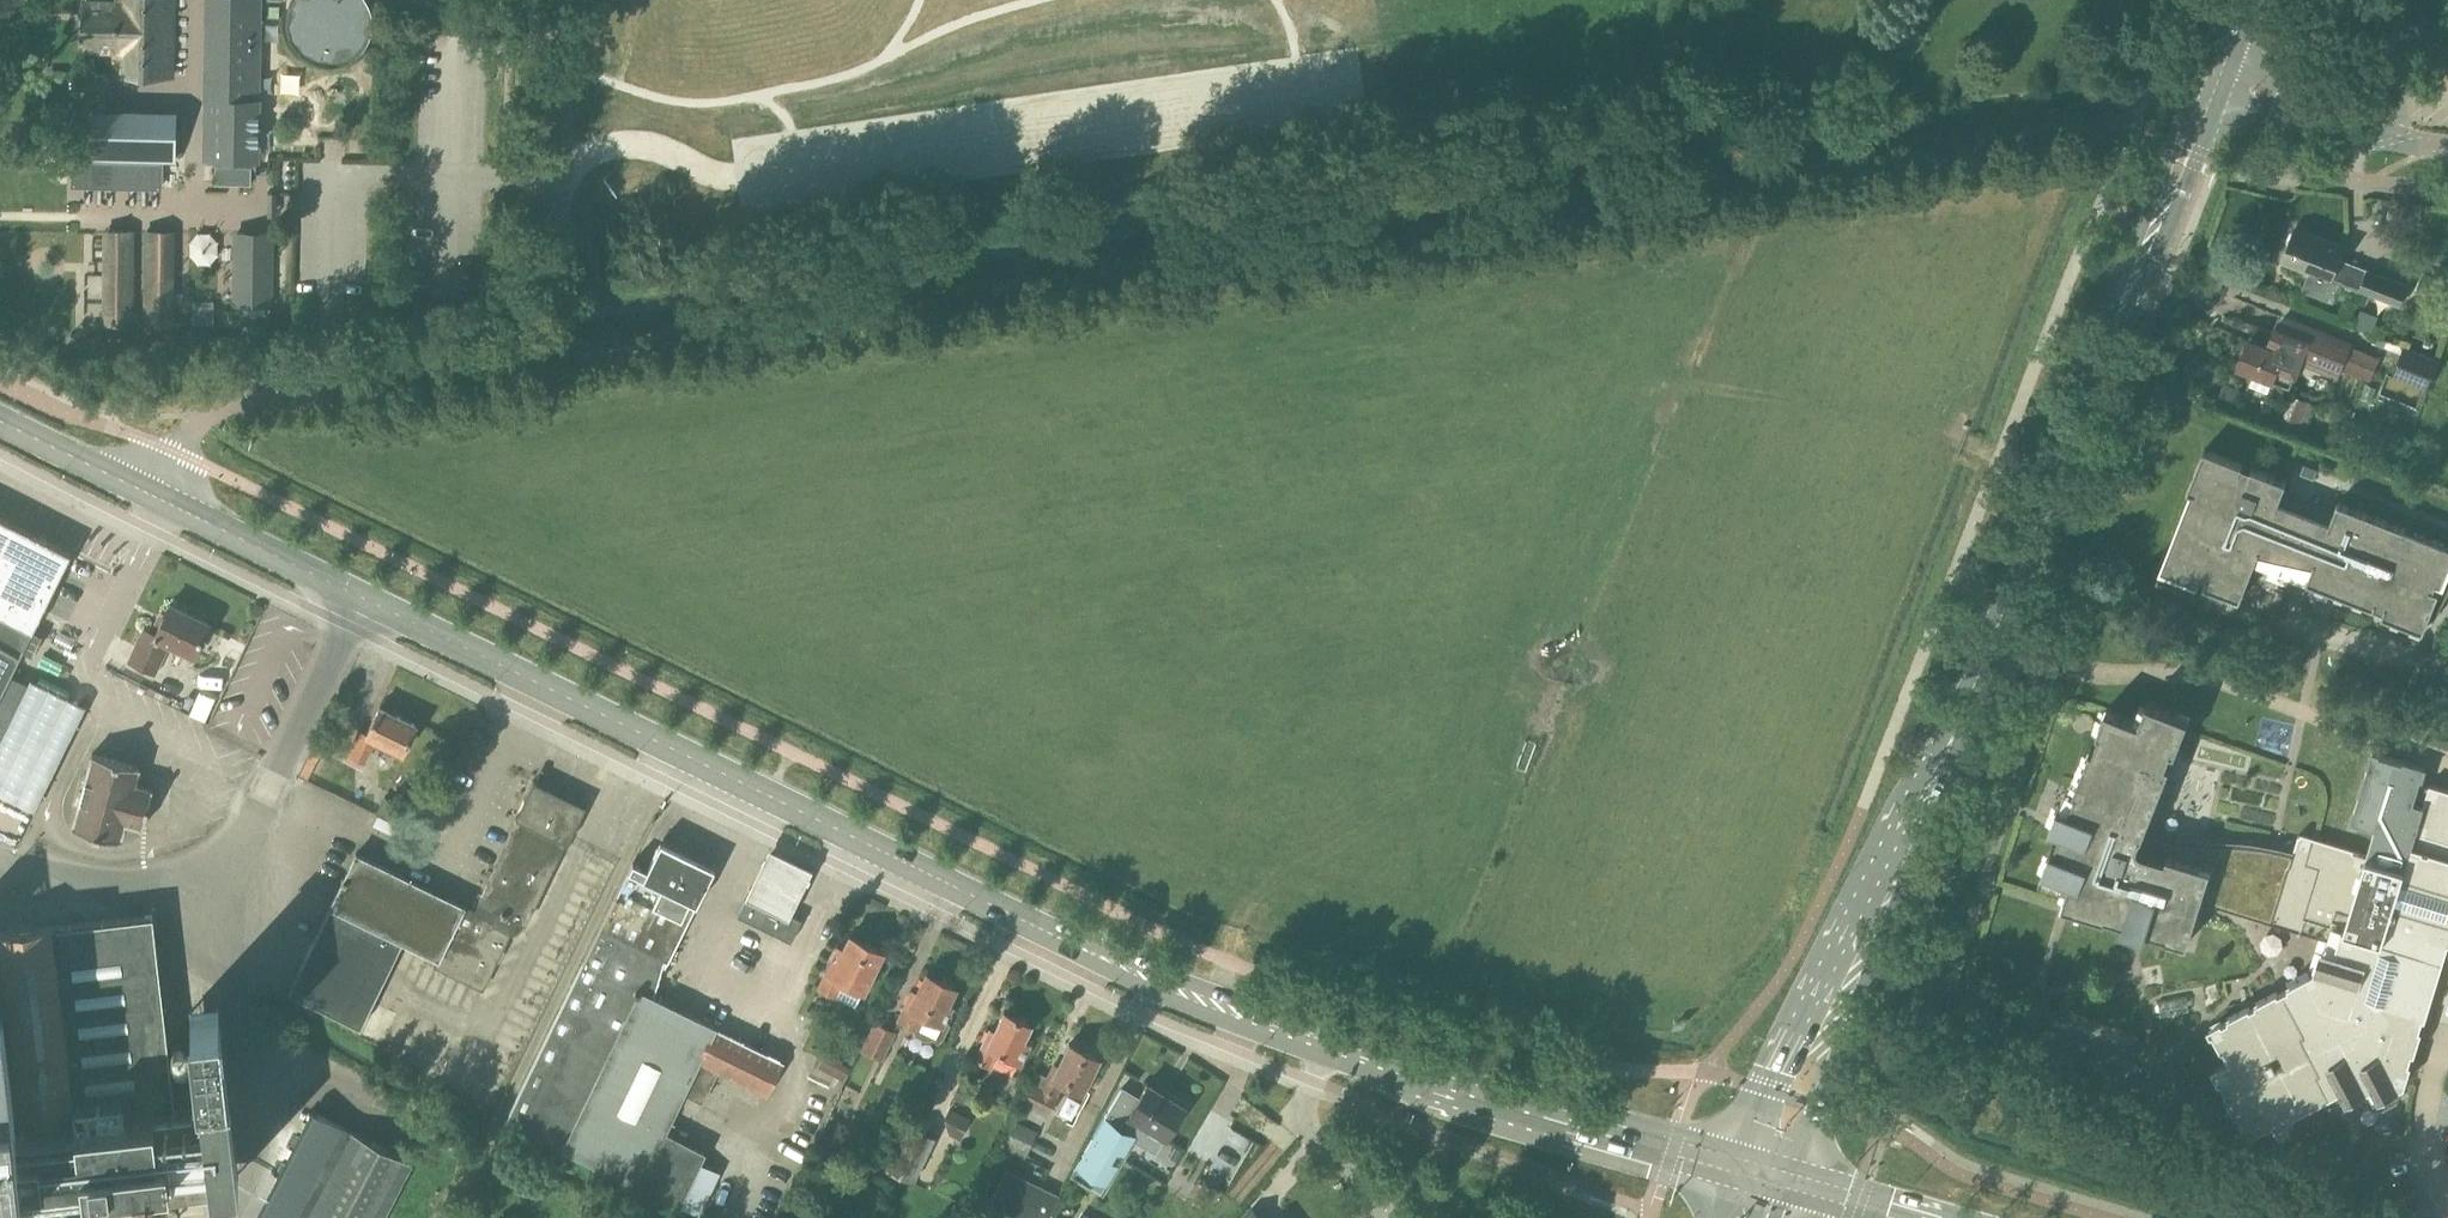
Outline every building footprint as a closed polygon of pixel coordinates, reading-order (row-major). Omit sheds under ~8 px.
[(86,51),(109,52),(116,52),(115,73),(115,75),(174,76),(175,0),(87,0),(86,51)] [(204,159),(221,160),(220,166),(218,166),(217,182),(217,184),(253,185),(253,166),(250,166),(251,160),(259,160),(262,0),(207,0),(206,96),(205,96),(204,159)] [(290,8),(288,20),(288,31),(293,41),(300,50),(307,56),(316,61),(326,63),(336,62),(346,59),(354,55),(361,48),(367,41),(370,31),(372,20),(371,9),(368,0),(294,0),(290,8)] [(74,135),(73,185),(161,187),(162,158),(174,159),(175,117),(94,115),(94,136),(74,135)] [(2298,228),(2286,260),(2312,270),(2305,287),(2334,299),(2340,282),(2380,298),(2400,306),(2409,285),(2388,277),(2339,257),(2344,246),(2298,228)] [(133,323),(134,231),(110,231),(109,322),(133,323)] [(172,324),(173,232),(148,231),(147,323),(172,324)] [(273,232),(238,232),(238,304),(272,304),(273,232)] [(2447,293),(2447,282),(2427,274),(2422,290),(2446,299),(2447,293)] [(2249,338),(2238,366),(2258,374),(2253,385),(2269,392),(2274,380),(2290,387),(2294,378),(2299,364),(2337,379),(2341,368),(2367,379),(2377,355),(2352,346),(2353,345),(2351,344),(2352,342),(2285,315),(2280,326),(2274,324),(2267,341),(2275,345),(2274,348),(2249,338)] [(2428,379),(2435,360),(2396,345),(2389,364),(2428,379)] [(2302,433),(2314,406),(2292,396),(2280,424),(2302,433)] [(2157,581),(2224,600),(2225,598),(2206,592),(2208,586),(2241,600),(2256,562),(2272,566),(2272,567),(2281,569),(2281,568),(2296,572),(2297,572),(2298,572),(2300,568),(2312,572),(2310,576),(2310,577),(2311,577),(2311,578),(2325,585),(2324,586),(2332,591),(2333,590),(2346,598),(2347,598),(2347,597),(2348,597),(2348,596),(2376,607),(2376,606),(2385,610),(2383,615),(2425,631),(2439,593),(2446,596),(2436,614),(2438,615),(2447,595),(2447,544),(2416,532),(2415,532),(2407,529),(2407,528),(2339,502),(2331,521),(2280,501),(2288,482),(2253,468),(2253,469),(2244,465),(2244,464),(2205,449),(2189,491),(2193,492),(2189,501),(2157,581)] [(24,650),(34,655),(44,635),(34,630),(72,552),(0,517),(0,699),(24,650)] [(172,643),(194,654),(209,624),(171,605),(156,633),(144,627),(127,661),(156,675),(172,643)] [(201,716),(212,692),(194,685),(183,709),(201,716)] [(2044,870),(2071,881),(2064,904),(2108,918),(2108,915),(2111,916),(2126,921),(2123,928),(2147,936),(2149,928),(2162,932),(2166,934),(2166,935),(2189,943),(2202,900),(2273,921),(2328,938),(2317,973),(2300,982),(2212,1029),(2223,1050),(2227,1048),(2233,1060),(2216,1069),(2251,1136),(2275,1123),(2281,1134),(2295,1127),(2296,1127),(2290,1115),(2297,1111),(2307,1106),(2344,1087),(2350,1098),(2376,1084),(2382,1095),(2404,1083),(2434,987),(2429,985),(2433,972),(2443,939),(2447,941),(2447,789),(2431,783),(2430,785),(2421,783),(2426,767),(2374,751),(2353,819),(2376,827),(2368,855),(2354,851),(2301,835),(2300,835),(2295,851),(2200,839),(2198,839),(2147,829),(2172,764),(2168,763),(2171,754),(2173,749),(2177,751),(2190,718),(2149,702),(2148,702),(2141,722),(2124,715),(2108,709),(2100,728),(2099,731),(2102,732),(2100,736),(2095,749),(2092,748),(2075,791),(2078,792),(2075,799),(2072,809),(2060,804),(2051,827),(2063,832),(2060,837),(2056,849),(2053,847),(2044,870)] [(402,753),(417,723),(380,705),(366,732),(359,729),(347,754),(366,763),(377,741),(402,753)] [(135,784),(139,766),(93,754),(73,827),(120,840),(125,821),(143,826),(153,789),(135,784)] [(534,779),(516,816),(519,817),(479,899),(480,900),(476,909),(357,851),(330,906),(331,906),(289,991),(361,1026),(403,942),(437,958),(434,965),(484,989),(518,918),(526,922),(565,840),(568,841),(586,805),(534,779)] [(700,1161),(704,1152),(665,1132),(679,1102),(698,1111),(703,1101),(702,1101),(718,1070),(767,1093),(782,1062),(716,1030),(717,1028),(653,997),(664,959),(668,960),(698,901),(697,901),(714,867),(662,842),(645,875),(631,868),(507,1120),(564,1147),(679,1203),(679,1204),(700,1214),(721,1171),(700,1161)] [(815,867),(771,846),(747,896),(791,917),(815,867)] [(749,892),(738,915),(792,941),(802,919),(749,892)] [(136,1199),(139,1198),(141,1217),(166,1217),(182,1216),(180,1194),(216,1189),(214,1179),(239,1176),(218,1008),(191,1011),(203,1102),(176,1106),(154,914),(0,932),(0,979),(4,1010),(0,1011),(0,1187),(27,1184),(42,1217),(69,1217),(64,1206),(136,1197),(136,1199)] [(819,988),(854,1006),(882,951),(851,935),(844,949),(840,946),(819,988)] [(918,991),(912,989),(897,1019),(917,1029),(918,1031),(924,1036),(931,1037),(936,1036),(942,1024),(943,1024),(952,1006),(947,1003),(955,987),(927,973),(918,991)] [(1015,1061),(1019,1063),(1029,1045),(1023,1041),(1031,1025),(1005,1012),(996,1030),(991,1028),(976,1058),(989,1065),(996,1051),(1001,1054),(999,1058),(1013,1065),(1015,1061)] [(881,1061),(895,1031),(874,1020),(860,1050),(881,1061)] [(1033,1082),(1023,1102),(1025,1103),(1020,1113),(1042,1123),(1046,1113),(1050,1115),(1060,1095),(1058,1094),(1063,1084),(1081,1094),(1099,1060),(1070,1045),(1060,1065),(1053,1062),(1047,1075),(1040,1071),(1035,1083),(1033,1082)] [(826,1047),(817,1066),(844,1079),(853,1061),(826,1047)] [(1123,1086),(1105,1116),(1106,1116),(1138,1136),(1141,1130),(1162,1142),(1186,1103),(1147,1079),(1138,1095),(1123,1086)] [(966,1103),(974,1089),(961,1082),(953,1096),(966,1103)] [(919,1126),(934,1097),(920,1090),(905,1120),(907,1121),(884,1165),(911,1178),(934,1134),(919,1126)] [(970,1120),(946,1110),(943,1118),(947,1133),(961,1139),(970,1120)] [(1106,1116),(1076,1166),(1108,1185),(1138,1136),(1106,1116)] [(1025,1157),(1038,1129),(1015,1119),(1002,1148),(1025,1157)] [(349,1128),(302,1217),(381,1217),(411,1161),(349,1128)] [(1061,1194),(1006,1168),(989,1203),(1021,1217),(1049,1217),(1061,1194)] [(588,1208),(582,1217),(604,1217),(588,1208)]
